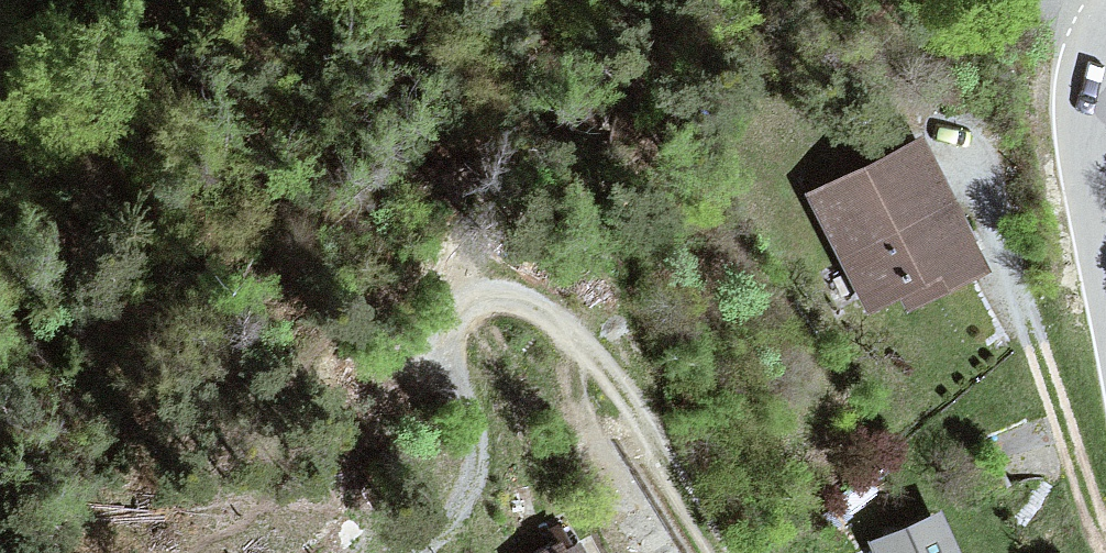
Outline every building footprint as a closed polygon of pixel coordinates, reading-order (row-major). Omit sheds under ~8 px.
[(894,143),(789,201),(854,343),(962,288),(894,143)] [(859,544),(863,552),(943,552),(924,513),(859,544)] [(557,523),(512,552),(574,552),(557,523)]
